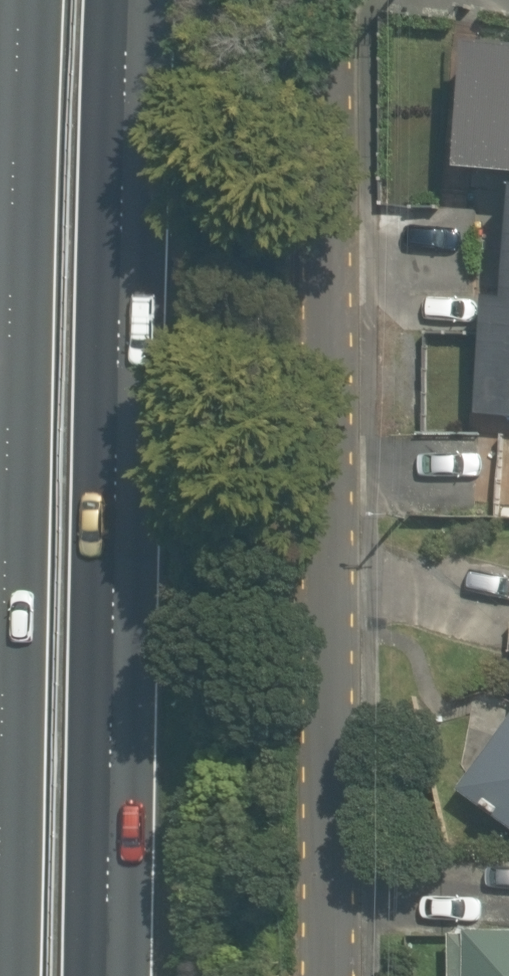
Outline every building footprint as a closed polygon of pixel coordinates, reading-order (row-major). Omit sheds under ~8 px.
[(508,173),(508,47),(474,44),(463,169),(508,173)] [(490,299),(480,416),(508,419),(508,300),(490,299)] [(461,789),(508,824),(508,724),(461,789)] [(453,927),(452,975),(508,975),(508,928),(453,927)]
